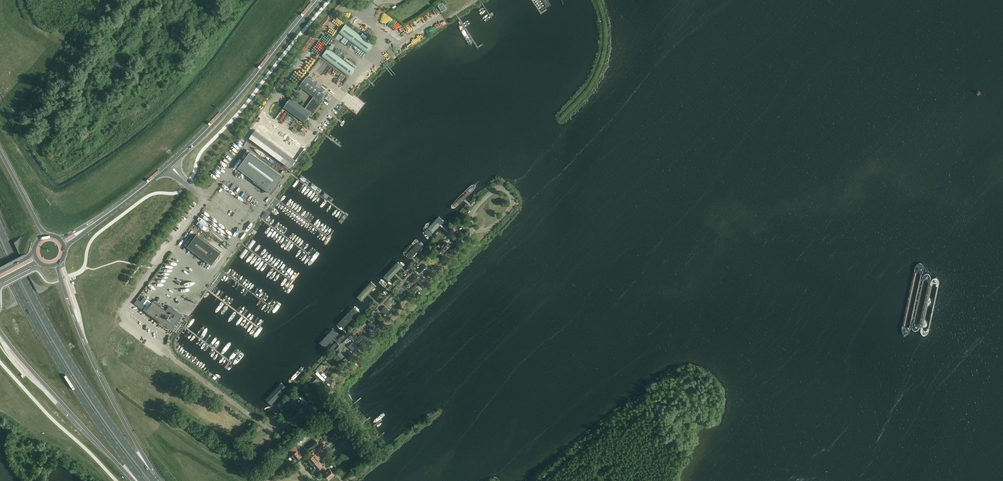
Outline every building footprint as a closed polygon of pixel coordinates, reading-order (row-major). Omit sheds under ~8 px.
[(443,2),(438,5),(442,11),(446,8),(443,2)] [(373,45),(345,24),(339,33),(366,53),(373,45)] [(337,42),(346,48),(349,43),(340,37),(337,42)] [(355,68),(328,48),(321,56),(349,77),(355,68)] [(291,98),(289,100),(285,105),(284,107),(304,122),(307,119),(309,116),(310,115),(311,116),(312,116),(314,113),(315,112),(316,110),(317,109),(319,107),(320,105),(321,104),(322,102),(323,101),(324,100),(322,99),(323,97),(325,95),(327,92),(307,77),(306,76),(306,77),(304,79),(299,86),(300,86),(314,96),(313,97),(305,108),(300,104),(297,102),(291,98)] [(262,148),(289,168),(295,160),(273,144),(283,132),(277,128),(262,148)] [(292,141),(289,146),(297,150),(300,146),(292,141)] [(274,187),(283,176),(250,152),(238,168),(254,180),(270,192),(274,187)] [(436,217),(422,232),(427,237),(441,222),(436,217)] [(221,253),(196,235),(187,247),(212,265),(221,253)] [(450,246),(446,242),(440,249),(443,252),(450,246)] [(409,260),(421,248),(416,244),(405,256),(409,260)] [(402,267),(397,262),(382,278),(388,283),(402,267)] [(428,268),(425,264),(419,270),(423,274),(428,268)] [(416,274),(410,280),(414,283),(420,278),(416,274)] [(362,303),(376,287),(370,282),(356,298),(362,303)] [(161,300),(165,297),(166,297),(168,295),(166,292),(159,298),(161,300)] [(146,311),(166,326),(175,315),(169,311),(169,312),(154,301),(146,311)] [(358,313),(353,308),(338,324),(343,329),(358,313)] [(329,344),(338,335),(333,331),(324,339),(329,344)] [(317,345),(301,360),(307,366),(322,351),(317,345)] [(284,375),(287,378),(300,364),(297,361),(284,375)] [(301,366),(287,380),(291,384),(304,370),(301,366)] [(314,382),(321,389),(324,386),(317,379),(314,382)] [(281,388),(267,402),(270,405),(284,391),(281,388)] [(300,398),(297,401),(294,404),(299,408),(304,402),(300,398)] [(342,416),(341,417),(336,421),(335,423),(337,425),(339,424),(344,419),(342,416)] [(344,420),(338,426),(342,430),(348,425),(344,420)] [(354,449),(362,444),(359,439),(350,444),(354,449)] [(310,450),(319,443),(316,440),(308,446),(310,450)] [(292,455),(296,461),(302,456),(301,454),(303,453),(301,450),(299,452),(294,446),(290,450),(293,454),(292,455)] [(367,454),(364,451),(358,456),(361,460),(364,458),(367,455),(367,454)] [(313,465),(319,460),(321,458),(317,453),(315,454),(313,452),(311,454),(313,456),(308,460),(313,465)] [(322,467),(324,470),(326,468),(324,465),(323,466),(321,464),(322,463),(321,462),(320,462),(319,460),(313,465),(317,471),(322,467)] [(328,470),(326,468),(324,470),(326,473),(324,474),(329,480),(335,475),(330,469),(328,470)]
